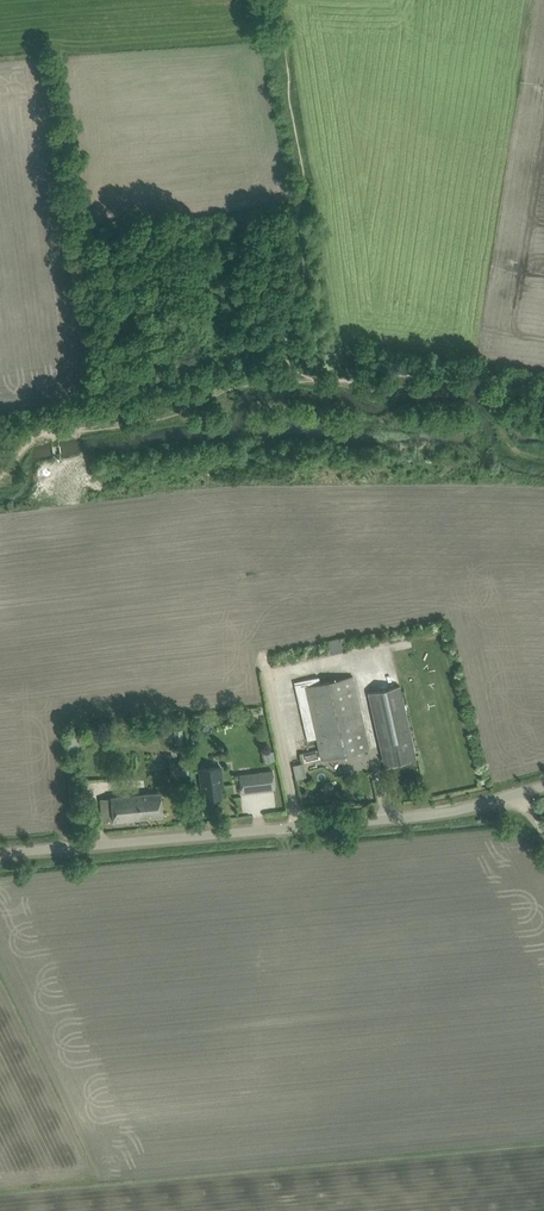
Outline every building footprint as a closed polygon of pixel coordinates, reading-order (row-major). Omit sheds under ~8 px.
[(341,636),(328,640),(332,652),(344,648),(341,636)] [(305,686),(319,748),(322,759),(369,749),(353,676),(305,686)] [(369,692),(383,754),(385,765),(416,758),(400,685),(369,692)] [(82,745),(68,746),(69,754),(82,753),(82,745)] [(303,761),(321,758),(319,749),(301,752),(303,761)] [(189,774),(188,761),(171,761),(171,774),(189,774)] [(307,776),(303,763),(293,765),(296,779),(307,776)] [(200,769),(204,799),(222,796),(220,786),(223,785),(221,766),(200,769)] [(273,771),(250,774),(240,775),(242,792),(275,788),(273,771)] [(100,798),(102,810),(103,822),(163,816),(161,792),(111,797),(100,798)]
